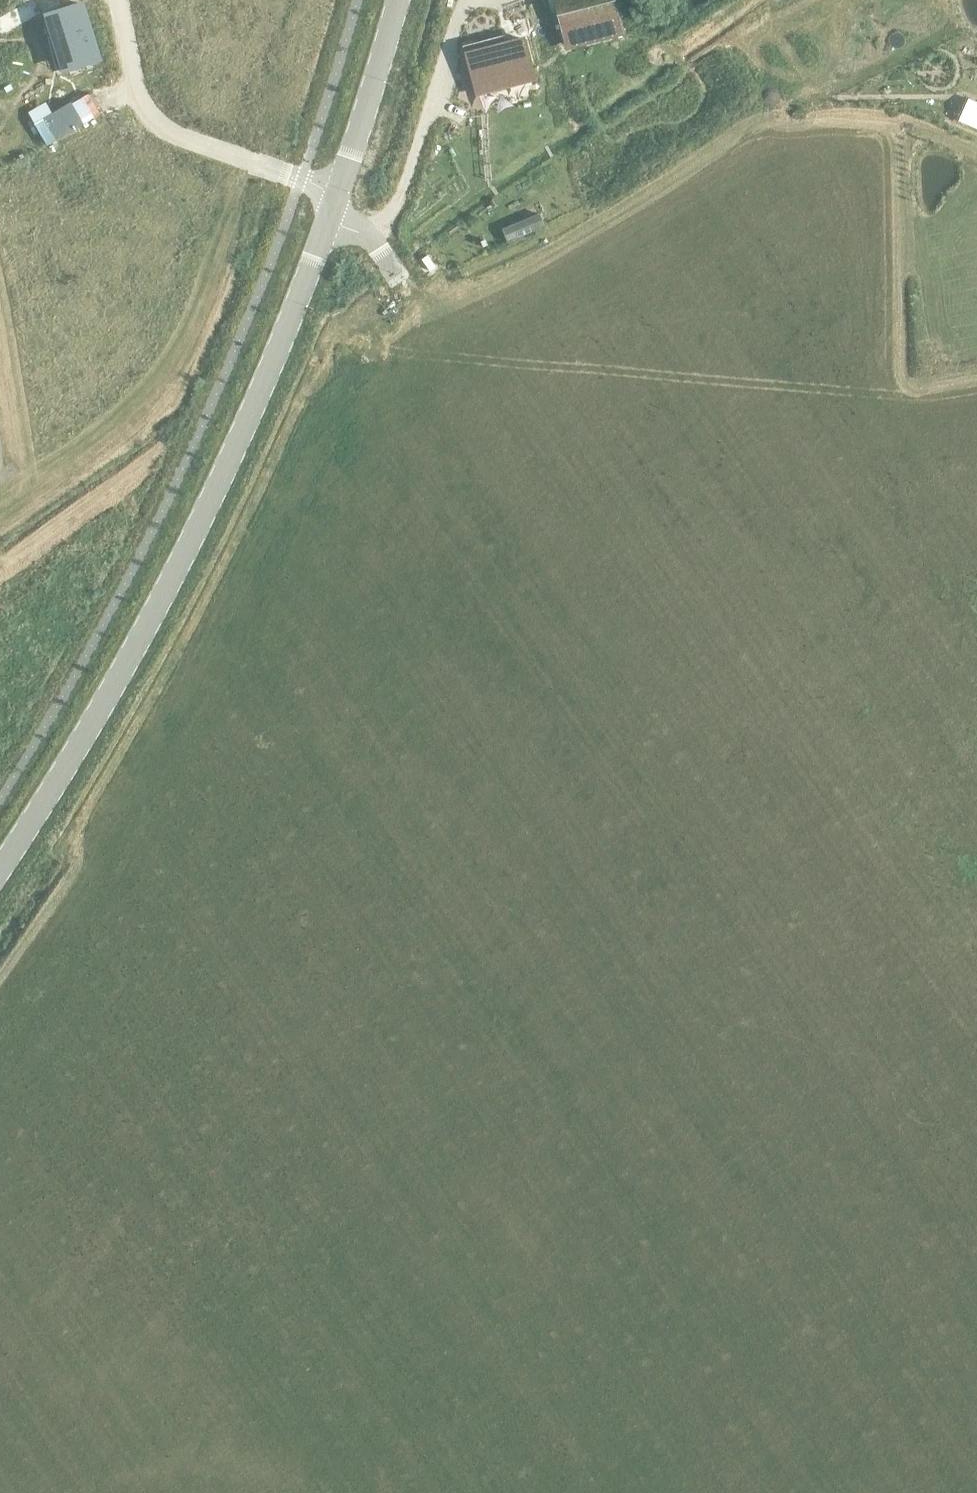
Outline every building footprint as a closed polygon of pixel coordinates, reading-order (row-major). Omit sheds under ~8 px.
[(568,46),(621,32),(613,0),(556,0),(568,46)] [(83,5),(48,16),(56,41),(62,39),(68,60),(97,51),(83,5)] [(504,40),(466,50),(478,96),(490,92),(489,89),(513,83),(514,86),(536,80),(525,42),(506,47),(504,40)]
